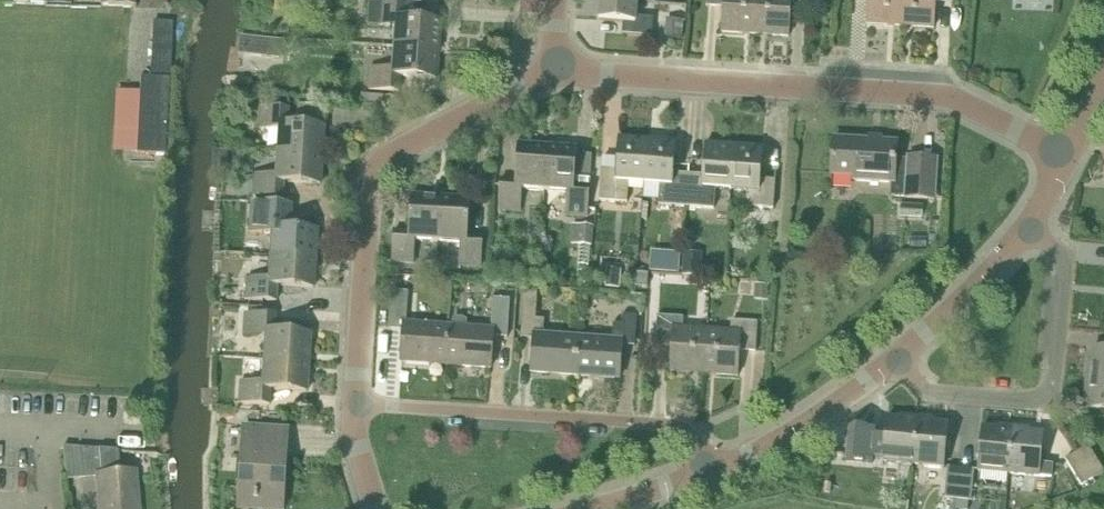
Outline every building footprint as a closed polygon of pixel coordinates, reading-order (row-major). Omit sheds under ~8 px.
[(275,12),(298,14),(299,0),(275,0),(275,12)] [(424,19),(426,4),(376,0),(370,0),(368,25),(390,26),(390,23),(395,24),(394,46),(439,49),(441,21),(424,19)] [(599,21),(624,23),(623,34),(651,36),(653,18),(635,17),(636,0),(601,0),(599,21)] [(757,0),(708,0),(707,6),(723,7),(721,33),(754,35),(757,0)] [(754,35),(789,37),(791,11),(806,12),(807,0),(757,0),(754,35)] [(900,26),(902,0),(868,0),(867,23),(900,26)] [(900,26),(934,28),(936,3),(952,4),(952,0),(902,0),(900,26)] [(683,38),(684,20),(670,19),(668,37),(683,38)] [(172,23),(153,22),(151,68),(150,78),(140,78),(136,154),(164,155),(168,98),(172,23)] [(292,56),(292,37),(247,36),(246,55),(292,56)] [(437,79),(439,49),(394,46),(392,68),(370,66),(368,88),(399,90),(400,76),(437,79)] [(279,152),(322,155),(324,126),(288,123),(289,107),(260,105),(259,127),(280,129),(279,152)] [(645,183),(648,140),(619,138),(616,169),(601,167),(599,200),(627,202),(629,182),(645,183)] [(934,199),(936,159),(908,157),(908,160),(895,159),(896,142),(833,138),(831,174),(853,176),(853,179),(894,182),(894,175),(907,176),(906,197),(934,199)] [(676,142),(648,140),(645,183),(661,184),(659,204),(686,206),(688,174),(673,173),(676,142)] [(523,189),(545,191),(548,146),(520,144),(517,181),(502,180),(500,210),(521,211),(523,189)] [(688,174),(686,206),(714,209),(716,188),(730,189),(733,147),(706,144),(703,175),(688,174)] [(548,146),(545,191),(568,193),(566,214),(588,216),(590,186),(574,185),(577,149),(548,146)] [(763,149),(733,147),(730,189),(747,190),(746,207),(773,209),(775,180),(761,179),(763,149)] [(320,184),(322,155),(279,152),(277,174),(256,173),(254,195),(284,197),(285,181),(320,184)] [(248,191),(236,191),(235,201),(247,202),(248,191)] [(416,239),(438,241),(441,197),(412,195),(409,232),(394,231),(392,260),(414,262),(416,239)] [(441,197),(438,241),(461,243),(459,265),(481,266),(483,236),(467,235),(470,199),(441,197)] [(272,254),(316,257),(318,229),(282,227),(283,211),(253,209),(252,230),(274,231),(272,254)] [(594,226),(572,225),(571,244),(592,246),(594,226)] [(673,228),(673,237),(683,237),(683,228),(673,228)] [(657,234),(648,242),(653,247),(661,239),(657,234)] [(684,248),(682,275),(694,275),(696,249),(684,248)] [(589,252),(578,251),(577,266),(588,267),(589,252)] [(657,252),(656,271),(670,272),(672,253),(657,252)] [(314,286),(316,257),(272,254),(271,277),(249,275),(247,297),(277,299),(278,284),(314,286)] [(435,268),(418,267),(417,278),(420,278),(434,279),(435,268)] [(589,268),(577,268),(577,276),(589,277),(589,268)] [(606,270),(604,288),(618,290),(620,271),(606,270)] [(637,273),(637,287),(648,288),(649,274),(637,273)] [(419,286),(420,278),(417,278),(411,278),(410,285),(419,286)] [(401,362),(446,365),(449,325),(406,322),(408,291),(392,290),(389,328),(404,329),(401,362)] [(530,372),(575,375),(578,337),(542,334),(544,319),(535,318),(537,292),(523,291),(519,337),(532,338),(530,372)] [(449,325),(446,365),(490,368),(492,335),(507,336),(510,299),(494,298),(491,328),(449,325)] [(265,357),(309,360),(311,332),(275,330),(276,314),(246,312),(245,334),(267,335),(265,357)] [(578,337),(575,375),(619,378),(621,345),(634,346),(637,316),(623,315),(622,324),(614,324),(613,339),(578,337)] [(670,371),(703,374),(706,330),(682,328),(682,317),(657,315),(655,346),(672,347),(670,371)] [(706,330),(703,374),(738,376),(740,352),(755,353),(757,322),(732,320),(731,331),(706,330)] [(1093,348),(1091,363),(1088,363),(1087,378),(1103,379),(1103,349),(1093,348)] [(307,390),(309,360),(265,357),(264,380),(241,378),(240,401),(270,403),(271,388),(307,390)] [(1087,378),(1085,393),(1089,393),(1088,408),(1103,410),(1103,379),(1087,378)] [(912,464),(919,418),(902,416),(902,420),(887,418),(886,431),(883,461),(912,464)] [(934,419),(919,418),(912,464),(943,468),(946,431),(947,424),(934,422),(934,419)] [(1008,474),(1014,427),(998,425),(998,428),(983,427),(979,471),(1008,474)] [(286,429),(244,426),(238,506),(278,508),(282,508),(286,466),(283,466),(286,429)] [(1029,428),(1014,427),(1008,474),(1039,477),(1044,432),(1029,431),(1029,428)] [(1092,478),(1103,472),(1103,470),(1089,445),(1077,452),(1092,478)] [(79,448),(63,446),(66,478),(96,476),(99,508),(137,508),(134,471),(119,473),(117,451),(79,448)] [(875,488),(879,453),(865,451),(861,486),(875,488)] [(1065,459),(1081,485),(1092,478),(1077,452),(1065,459)] [(951,499),(950,508),(956,508),(960,469),(947,467),(944,498),(951,499)] [(973,470),(960,469),(956,508),(968,508),(969,501),(970,501),(973,470)]
